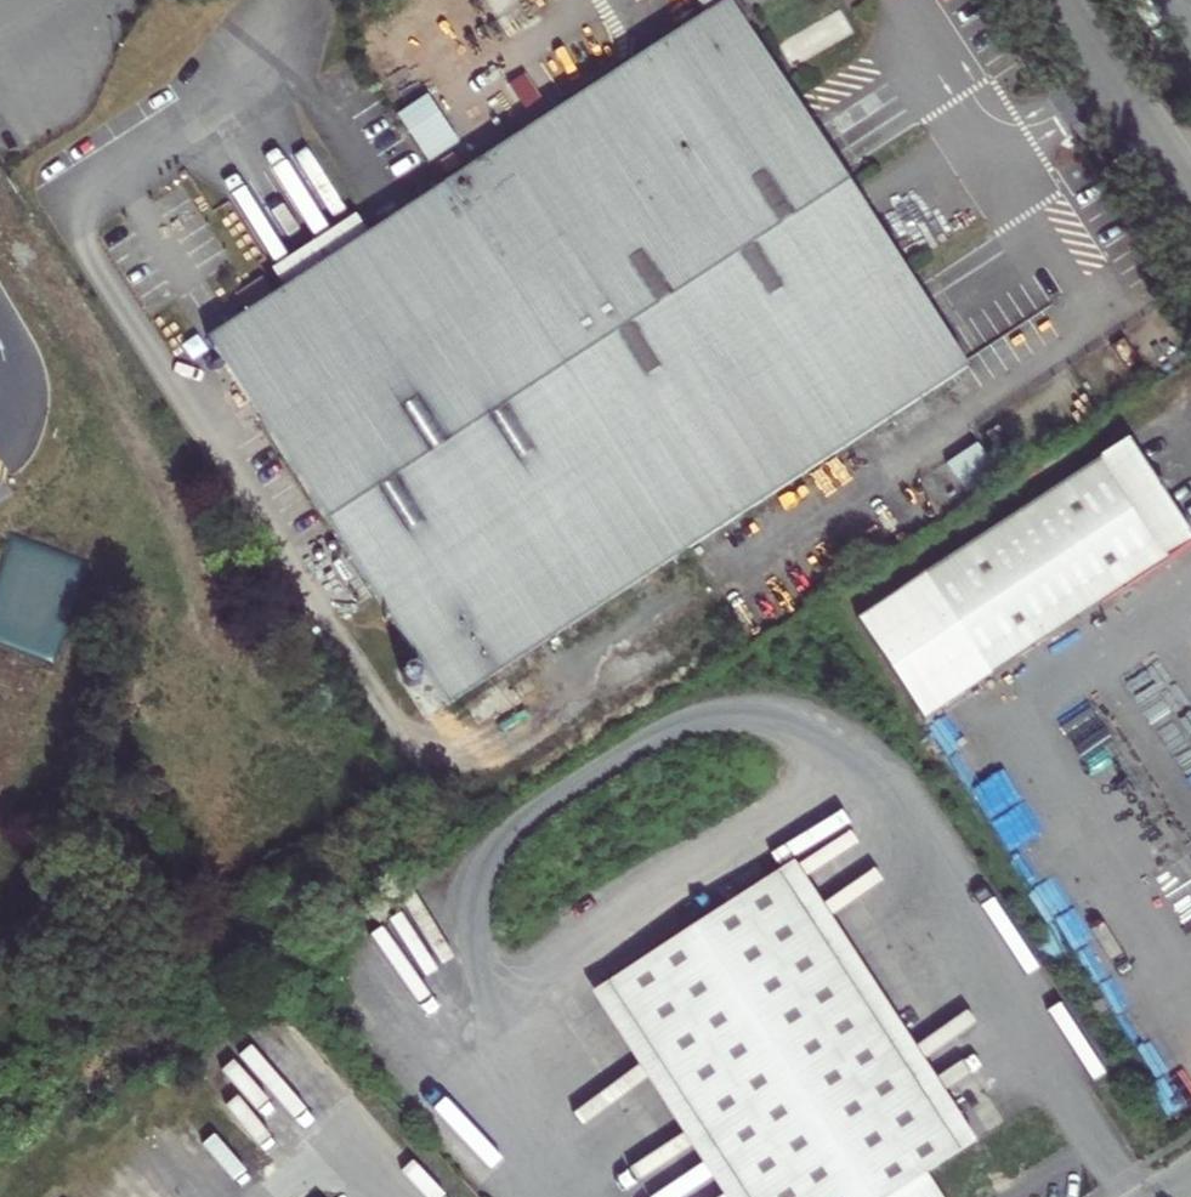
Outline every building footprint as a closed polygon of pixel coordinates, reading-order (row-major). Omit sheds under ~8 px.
[(190,354),(434,720),(955,378),(725,35),(732,30),(712,0),(666,0),(675,15),(695,3),(699,10),(687,18),(691,23),(674,34),(651,0),(637,0),(587,34),(614,74),(190,354)] [(854,606),(923,710),(1190,533),(1190,531),(1123,429),(854,606)] [(595,992),(723,1196),(919,1196),(910,1185),(943,1162),(766,883),(595,992)]
